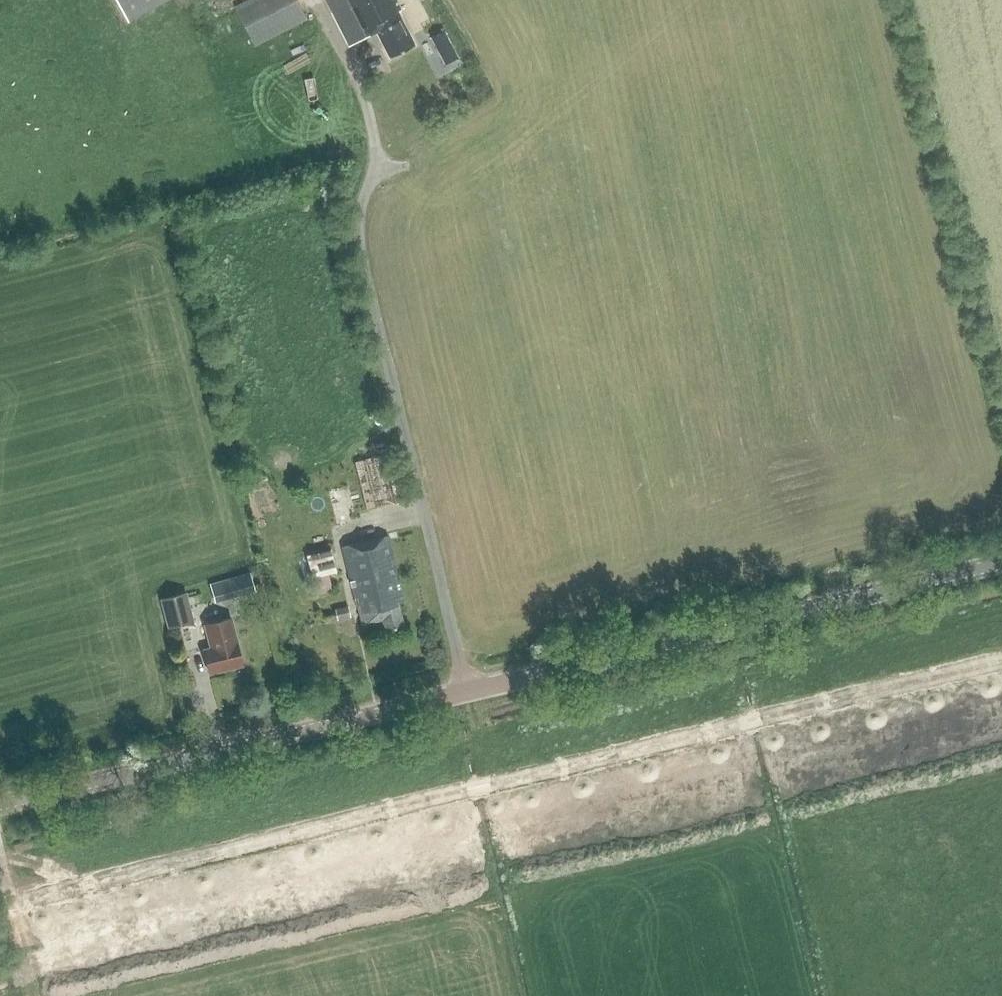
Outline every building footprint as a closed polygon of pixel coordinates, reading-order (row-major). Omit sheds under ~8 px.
[(127,21),(167,0),(116,0),(127,21)] [(254,48),(307,21),(296,0),(249,0),(234,8),(254,48)] [(413,48),(395,13),(399,11),(394,0),(324,0),(349,48),(375,35),(389,60),(413,48)] [(354,462),(366,509),(402,500),(390,453),(354,462)] [(338,620),(359,615),(362,626),(382,621),(384,630),(402,625),(396,601),(404,599),(388,535),(342,546),(356,604),(335,609),(338,620)] [(310,552),(316,576),(341,569),(335,545),(310,552)] [(250,571),(230,577),(233,590),(254,585),(250,571)] [(195,621),(188,593),(163,599),(171,627),(195,621)] [(207,624),(214,647),(206,648),(212,673),(243,665),(238,642),(237,642),(232,618),(207,624)]
